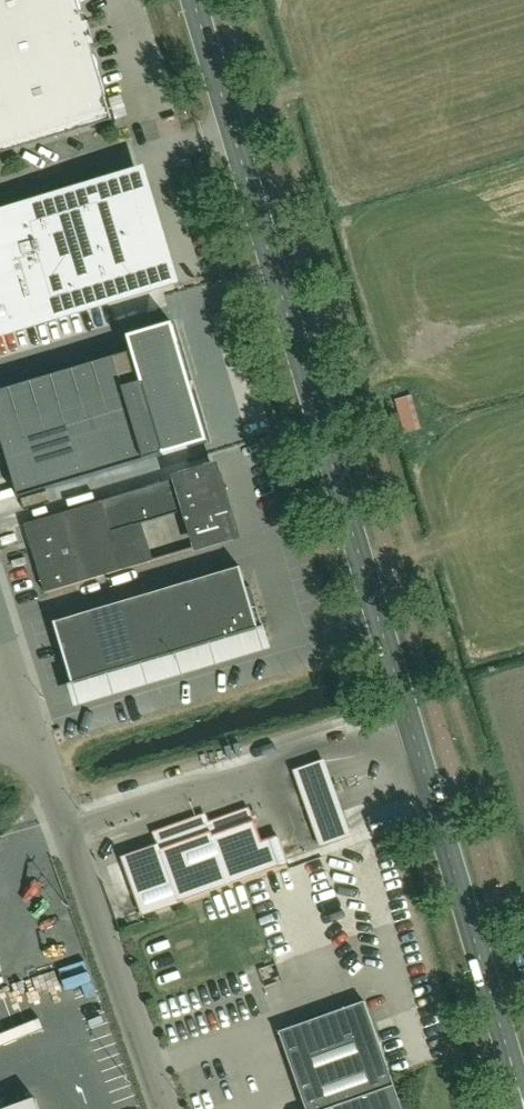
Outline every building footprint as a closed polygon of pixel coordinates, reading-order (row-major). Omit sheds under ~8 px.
[(113,120),(90,46),(91,45),(84,24),(77,0),(0,0),(0,154),(113,120)] [(0,216),(0,334),(162,286),(148,240),(157,238),(152,220),(143,222),(129,177),(0,216)] [(0,392),(0,433),(19,498),(208,442),(173,324),(128,337),(133,352),(0,392)] [(216,468),(103,502),(114,540),(123,570),(154,561),(142,523),(182,510),(194,549),(229,539),(215,494),(223,492),(216,468)] [(123,570),(114,540),(103,502),(25,525),(45,594),(123,570)] [(241,568),(55,623),(71,677),(69,677),(74,693),(75,692),(76,695),(262,640),(261,637),(266,635),(252,588),(247,589),(241,568)] [(337,758),(305,768),(331,849),(363,838),(337,758)] [(157,848),(120,861),(141,920),(289,867),(279,838),(261,844),(249,809),(209,824),(205,815),(152,834),(157,848)] [(365,1001),(279,1032),(306,1108),(403,1108),(365,1001)] [(35,1099),(8,1108),(39,1108),(35,1099)]
